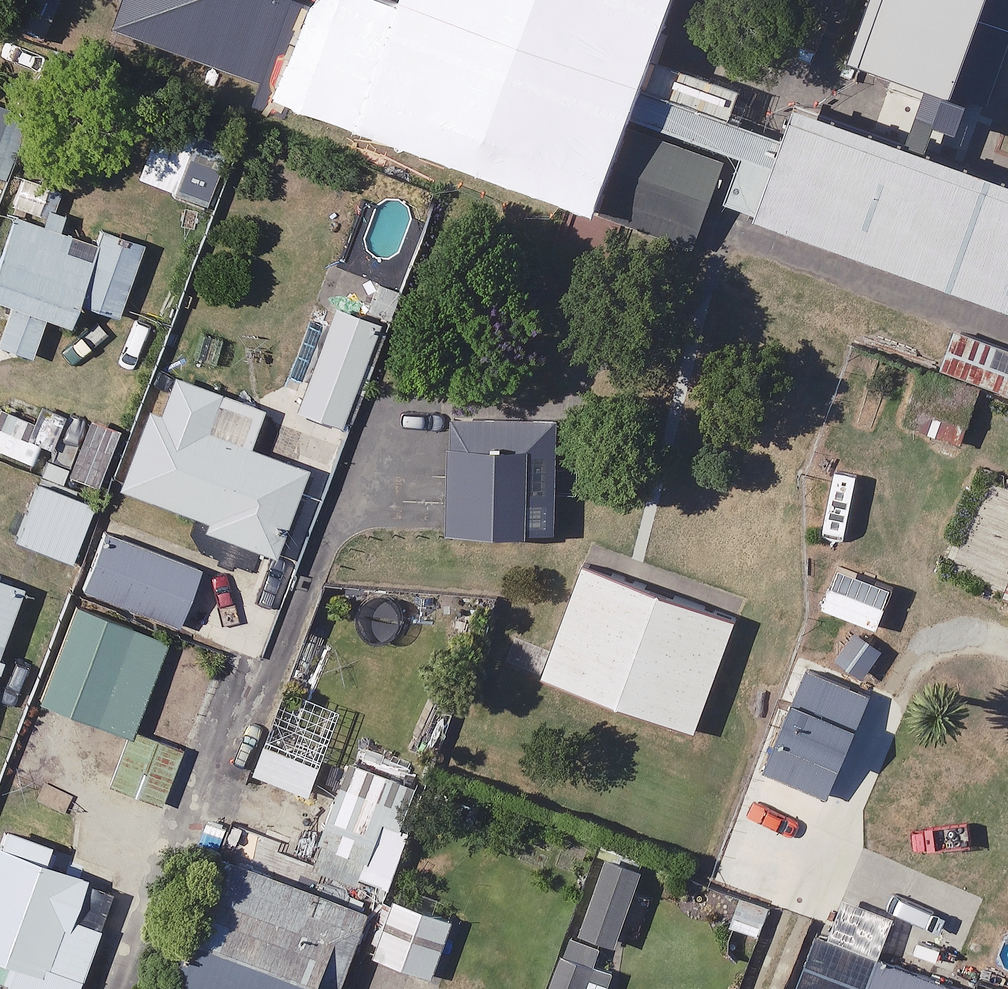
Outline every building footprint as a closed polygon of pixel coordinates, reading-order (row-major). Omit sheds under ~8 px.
[(653,275),(687,182),(586,145),(639,0),(110,0),(89,56),(528,215),(523,228),(653,275)] [(781,96),(898,136),(946,0),(814,0),(781,96)] [(999,68),(960,181),(1007,198),(1007,72),(999,68)] [(0,104),(0,176),(4,177),(28,114),(0,104)] [(731,129),(692,243),(1007,352),(1007,225),(731,129)] [(231,151),(190,135),(166,195),(207,212),(231,151)] [(16,213),(0,255),(0,297),(12,302),(0,333),(0,343),(31,355),(46,314),(68,323),(77,300),(117,315),(143,244),(102,229),(97,244),(16,213)] [(386,325),(335,307),(299,409),(350,428),(386,325)] [(218,396),(165,374),(120,485),(210,521),(207,527),(272,553),(305,471),(204,430),(218,396)] [(567,471),(568,417),(455,415),(453,529),(557,531),(558,471),(567,471)] [(114,432),(64,418),(50,467),(100,481),(114,432)] [(94,503),(40,481),(17,538),(71,560),(94,503)] [(197,568),(104,531),(83,586),(175,623),(197,568)] [(738,619),(585,563),(545,673),(697,729),(738,619)] [(0,577),(0,646),(23,586),(0,577)] [(124,732),(131,734),(166,640),(77,606),(42,701),(124,732)] [(131,734),(124,732),(106,782),(162,803),(181,753),(131,734)] [(408,782),(339,763),(309,869),(356,882),(358,874),(396,885),(415,816),(400,812),(408,782)] [(0,843),(0,983),(17,988),(76,988),(114,885),(0,843)] [(644,864),(609,852),(582,929),(617,941),(644,864)] [(229,858),(181,976),(214,988),(318,988),(322,978),(341,986),(370,915),(229,858)] [(456,918),(397,899),(378,956),(437,976),(456,918)] [(818,934),(798,988),(963,988),(964,986),(818,934)] [(619,972),(564,952),(550,988),(613,988),(619,972)]
